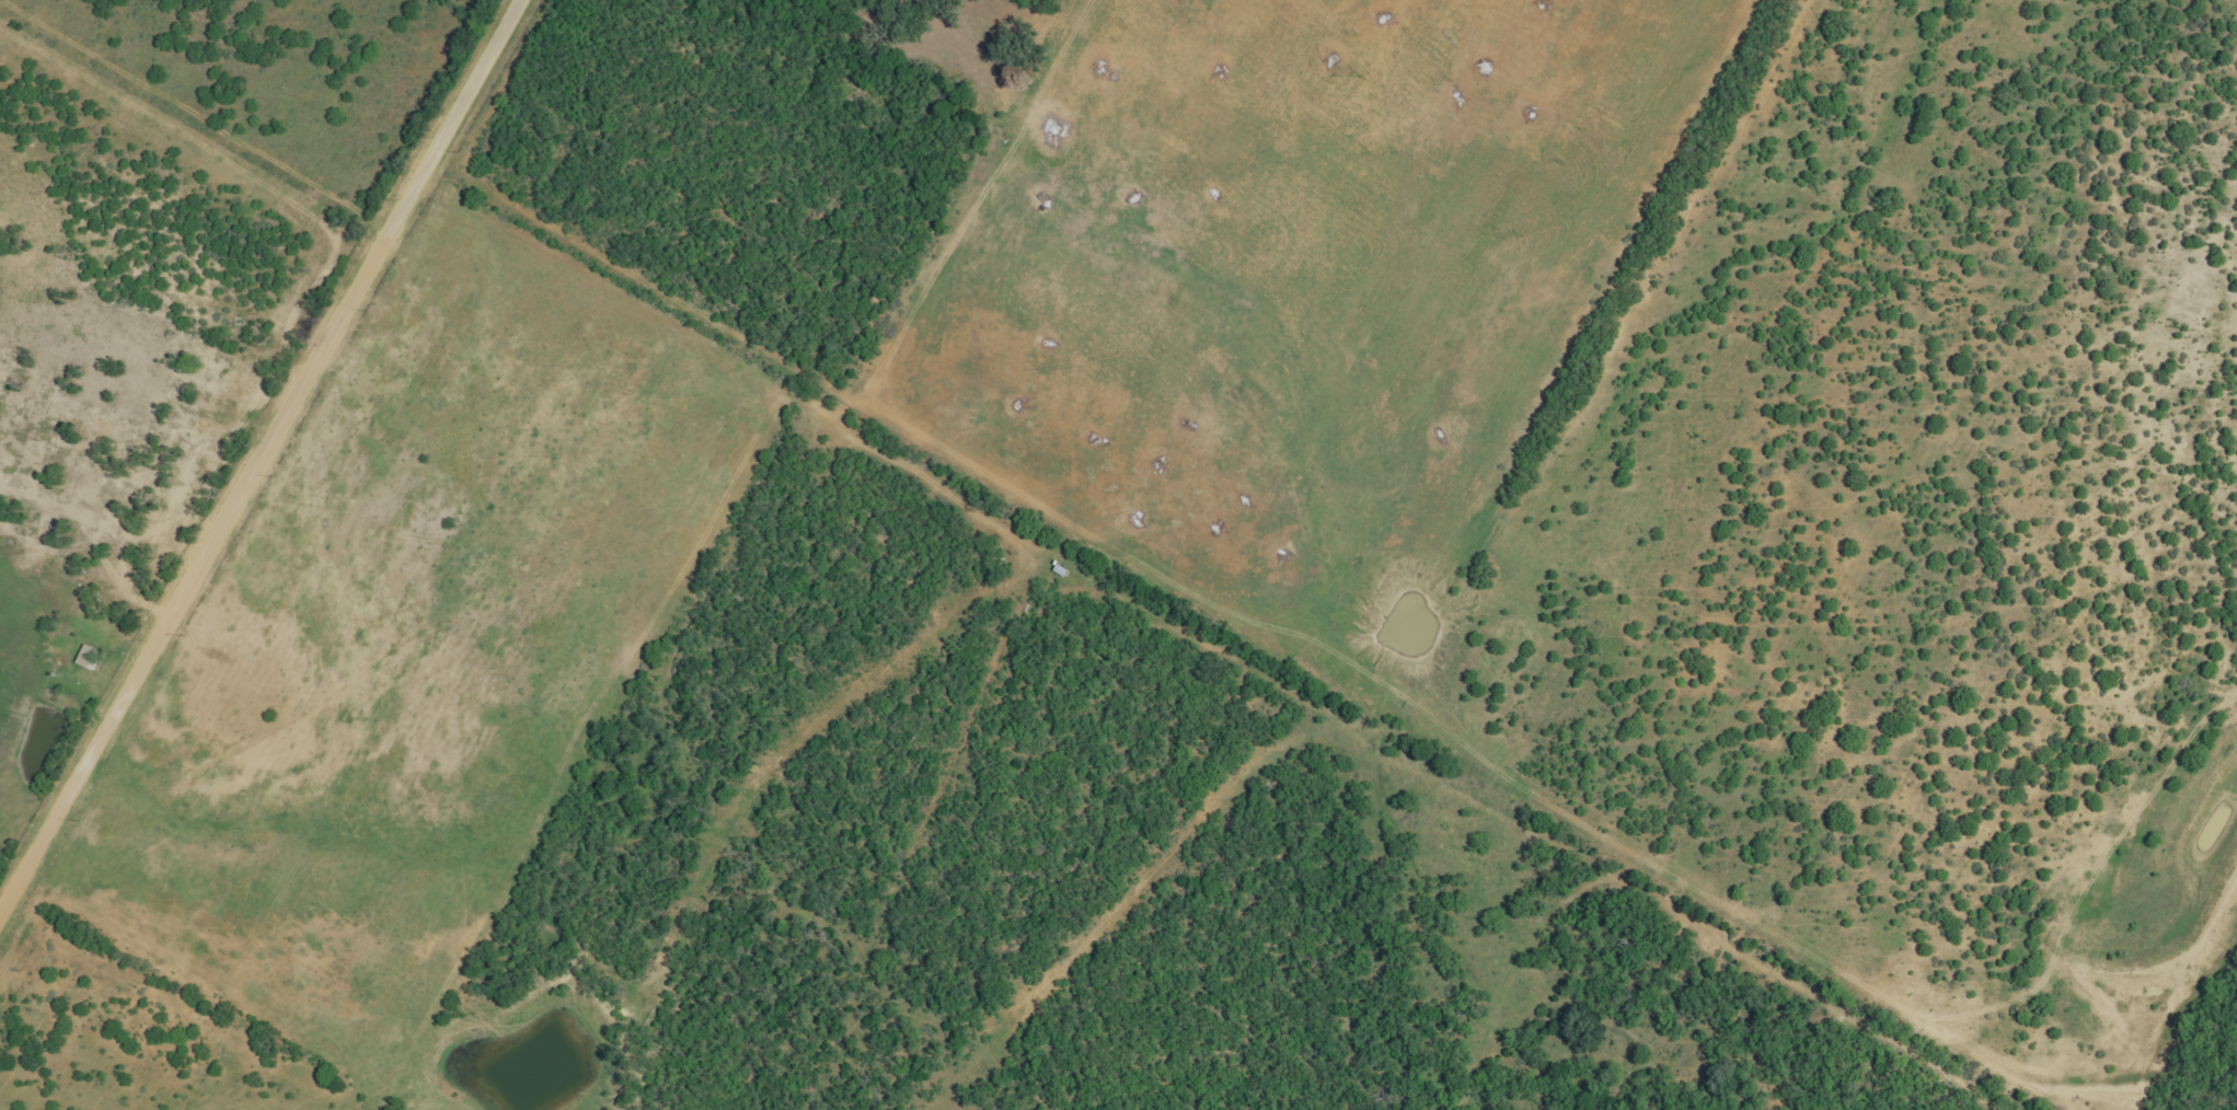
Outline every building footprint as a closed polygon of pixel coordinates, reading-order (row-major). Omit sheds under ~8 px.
[(76,662),(94,670),(103,650),(84,642),(76,662)]
